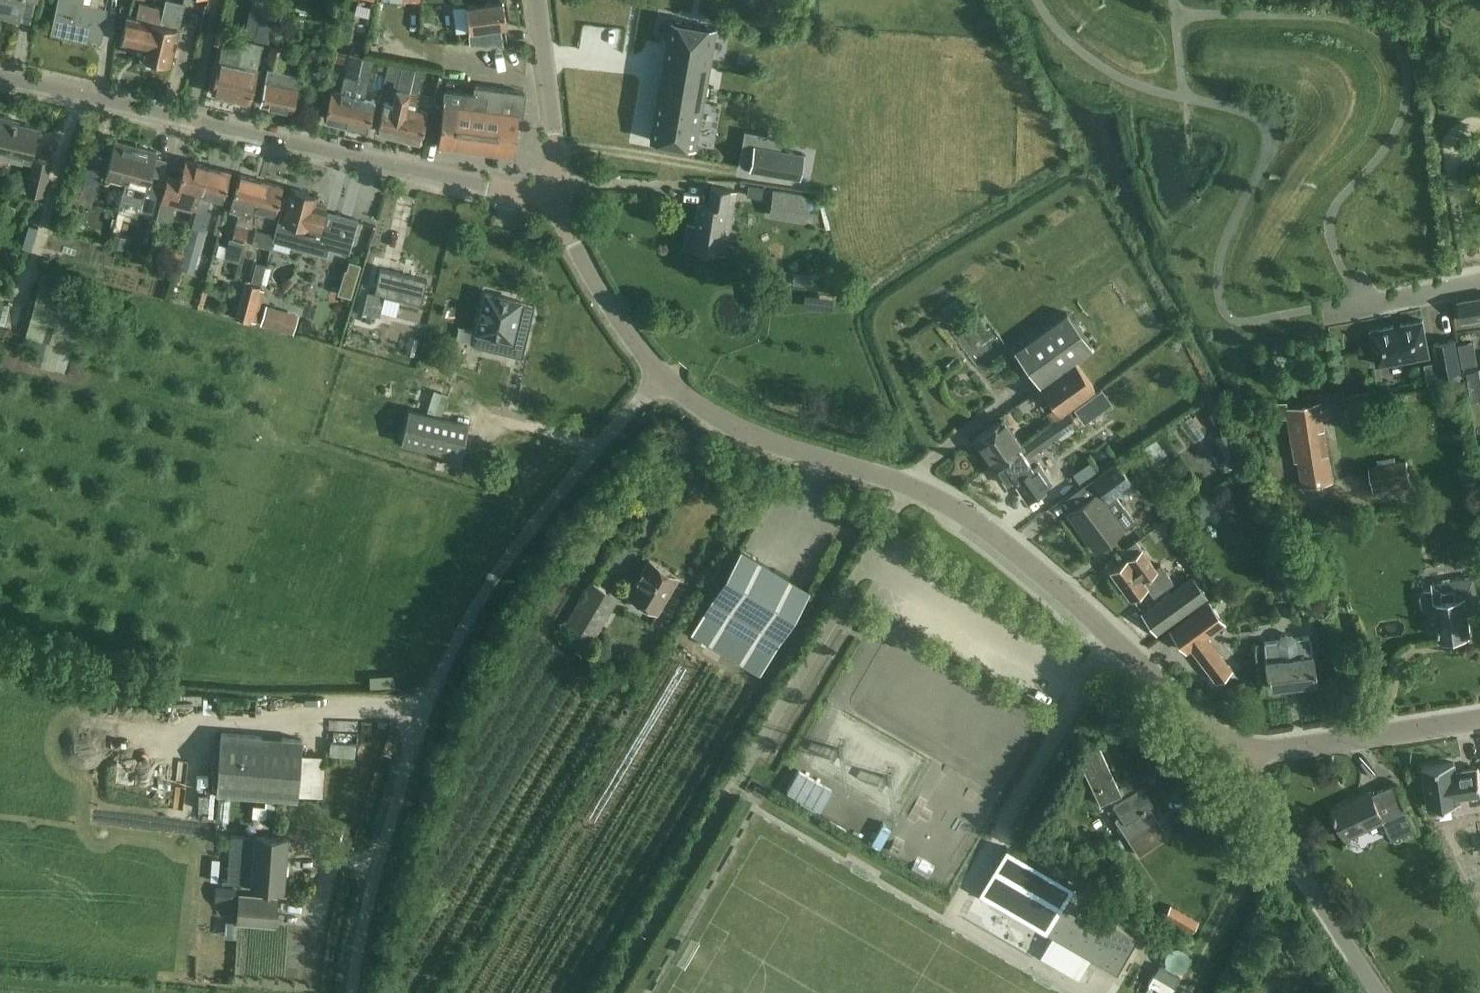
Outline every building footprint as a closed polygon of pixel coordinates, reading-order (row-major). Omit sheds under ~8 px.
[(19,19),(23,0),(0,0),(0,15),(19,19)] [(83,5),(84,0),(61,0),(53,30),(77,35),(78,30),(101,36),(107,11),(83,5)] [(180,28),(185,3),(170,0),(168,0),(166,9),(141,4),(138,18),(129,16),(123,41),(144,46),(142,57),(145,57),(146,63),(153,64),(157,60),(172,63),(180,28)] [(469,30),(506,26),(503,0),(466,5),(469,30)] [(261,9),(254,38),(268,42),(275,12),(261,9)] [(671,20),(650,139),(695,147),(715,27),(671,20)] [(433,29),(421,29),(421,41),(433,41),(433,29)] [(224,44),(212,92),(249,101),(257,65),(262,44),(244,40),(243,48),(224,44)] [(280,65),(283,50),(272,47),(268,63),(280,65)] [(347,124),(363,56),(349,53),(341,92),(331,90),(324,118),(347,124)] [(375,100),(364,97),(373,58),(363,56),(347,124),(368,129),(375,100)] [(388,62),(384,78),(395,81),(394,85),(397,86),(400,70),(402,64),(388,61),(388,62)] [(399,136),(414,67),(402,64),(400,70),(397,86),(392,104),(383,102),(377,131),(399,136)] [(422,75),(414,73),(415,67),(414,67),(399,136),(421,141),(428,112),(417,110),(418,103),(416,103),(422,75)] [(292,111),(297,89),(300,76),(268,68),(260,103),(292,111)] [(437,88),(426,140),(438,142),(514,152),(519,116),(522,116),(525,92),(475,85),(474,94),(446,90),(437,88)] [(0,116),(0,154),(30,161),(38,127),(12,121),(13,118),(0,116)] [(126,182),(135,146),(115,140),(105,177),(126,182)] [(754,145),(750,169),(798,178),(803,154),(780,149),(754,145)] [(122,197),(141,202),(140,209),(152,213),(160,184),(148,181),(156,151),(135,146),(126,182),(122,197)] [(35,157),(27,191),(43,194),(50,161),(35,157)] [(201,192),(208,165),(186,159),(181,177),(168,174),(158,213),(171,217),(175,203),(197,209),(201,192)] [(223,198),(231,171),(208,165),(201,192),(197,209),(192,226),(205,229),(210,211),(206,210),(210,194),(223,198)] [(95,199),(102,172),(88,168),(81,195),(95,199)] [(248,227),(261,179),(238,173),(231,200),(229,208),(238,211),(231,237),(244,240),(248,227)] [(261,179),(248,227),(252,228),(253,223),(261,226),(266,210),(276,212),(283,185),(261,179)] [(274,234),(273,239),(325,253),(327,246),(348,252),(357,219),(325,210),(326,206),(315,203),(317,195),(291,187),(288,198),(284,196),(274,234)] [(687,220),(683,246),(719,252),(726,253),(737,191),(729,190),(711,187),(708,204),(698,203),(695,222),(687,220)] [(774,187),(769,213),(805,219),(809,193),(774,187)] [(62,200),(58,215),(70,218),(74,204),(62,200)] [(192,226),(184,255),(197,258),(205,229),(192,226)] [(272,240),(274,234),(256,230),(252,242),(270,248),(272,240)] [(113,234),(110,245),(121,248),(124,237),(113,234)] [(184,248),(172,245),(169,258),(181,261),(184,248)] [(260,284),(265,264),(256,262),(251,282),(260,284)] [(380,267),(374,291),(421,302),(427,279),(380,267)] [(25,336),(80,351),(93,301),(60,292),(64,277),(43,271),(25,336)] [(25,308),(27,285),(2,282),(0,296),(0,305),(25,308)] [(250,321),(260,286),(244,282),(235,316),(250,321)] [(277,306),(309,314),(314,293),(281,286),(277,306)] [(367,292),(363,311),(377,315),(382,296),(367,292)] [(522,357),(534,305),(520,302),(521,300),(486,292),(473,345),(522,357)] [(1458,300),(1462,320),(1479,317),(1479,297),(1458,300)] [(265,308),(260,324),(292,332),(296,317),(273,311),(265,308)] [(1040,385),(1074,360),(1091,347),(1067,313),(1015,351),(1040,385)] [(1423,320),(1372,330),(1379,365),(1430,355),(1423,320)] [(1454,339),(1435,343),(1441,373),(1460,369),(1454,339)] [(1469,342),(1458,344),(1460,355),(1462,368),(1473,366),(1471,354),(1469,342)] [(1061,412),(1094,388),(1074,360),(1040,385),(1056,407),(1046,415),(1053,424),(1064,416),(1061,412)] [(1466,373),(1469,387),(1479,385),(1479,373),(1479,370),(1466,373)] [(1464,381),(1450,383),(1451,392),(1457,396),(1466,394),(1464,381)] [(1095,392),(1067,412),(1076,424),(1104,404),(1095,392)] [(1320,409),(1319,405),(1319,401),(1287,407),(1287,409),(1296,460),(1297,460),(1302,486),(1332,481),(1322,421),(1324,420),(1322,408),(1320,409)] [(1286,402),(1273,404),(1274,411),(1287,409),(1287,407),(1286,402)] [(1322,408),(1324,420),(1334,419),(1333,407),(1322,408)] [(469,422),(409,409),(401,442),(461,455),(469,422)] [(993,465),(1022,446),(1003,419),(975,439),(993,465)] [(1026,457),(1045,444),(1055,437),(1048,427),(1022,446),(993,465),(1007,485),(1013,480),(1026,498),(1051,481),(1038,462),(1032,466),(1026,457)] [(1215,434),(1226,455),(1237,450),(1226,429),(1215,434)] [(1141,451),(1121,466),(1138,488),(1158,473),(1141,451)] [(1406,458),(1369,465),(1374,491),(1410,484),(1406,458)] [(1094,549),(1132,522),(1133,519),(1114,494),(1131,482),(1117,462),(1090,481),(1098,491),(1068,513),(1094,549)] [(1235,470),(1234,476),(1238,481),(1244,482),(1250,479),(1251,472),(1247,467),(1240,466),(1235,470)] [(845,478),(841,493),(855,497),(859,482),(845,478)] [(1206,492),(1190,504),(1198,515),(1214,503),(1206,492)] [(1160,524),(1149,531),(1156,541),(1167,533),(1160,524)] [(1122,563),(1111,571),(1130,598),(1146,586),(1154,596),(1173,582),(1161,566),(1160,565),(1159,565),(1155,568),(1142,549),(1136,541),(1116,555),(1122,563)] [(740,548),(691,631),(760,672),(809,589),(740,548)] [(629,595),(657,612),(677,577),(649,560),(629,595)] [(1156,633),(1207,596),(1192,576),(1142,613),(1156,633)] [(1475,576),(1432,582),(1432,587),(1425,588),(1420,595),(1421,605),(1428,609),(1434,608),(1439,638),(1470,633),(1467,612),(1479,610),(1475,576)] [(618,597),(590,581),(565,623),(593,640),(618,597)] [(1232,668),(1206,635),(1224,621),(1208,601),(1170,630),(1185,650),(1190,647),(1216,680),(1232,668)] [(1268,687),(1302,683),(1316,681),(1312,654),(1311,655),(1308,636),(1294,637),(1290,634),(1285,634),(1280,635),(1277,640),(1263,642),(1266,661),(1265,661),(1268,687)] [(886,668),(897,649),(886,643),(875,662),(886,668)] [(198,712),(198,696),(179,695),(178,712),(198,712)] [(1101,735),(1120,781),(1138,774),(1120,728),(1101,735)] [(301,753),(302,739),(220,733),(216,793),(298,799),(298,794),(322,796),(325,755),(301,753)] [(1139,855),(1168,835),(1149,806),(1153,804),(1141,785),(1133,790),(1127,781),(1118,786),(1098,744),(1077,754),(1100,803),(1109,799),(1120,815),(1115,819),(1139,855)] [(1423,766),(1429,807),(1460,802),(1459,796),(1479,793),(1479,782),(1478,767),(1455,771),(1454,761),(1423,766)] [(798,770),(786,791),(820,810),(832,789),(798,770)] [(753,790),(752,791),(760,796),(763,790),(755,786),(753,790)] [(1408,812),(1397,817),(1384,788),(1372,793),(1371,790),(1332,808),(1346,837),(1357,832),(1359,837),(1383,826),(1382,825),(1386,823),(1393,839),(1416,829),(1408,812)] [(230,834),(227,882),(252,884),(252,886),(283,888),(287,838),(256,835),(230,834)] [(1065,881),(1058,892),(1001,859),(989,880),(1009,891),(1015,894),(1006,909),(1117,973),(1138,938),(1077,902),(1083,891),(1065,881)] [(1442,869),(1433,874),(1438,885),(1448,879),(1442,869)] [(215,902),(236,904),(237,888),(217,887),(215,902)] [(1184,887),(1180,897),(1211,912),(1216,902),(1184,887)] [(238,921),(274,924),(276,898),(240,895),(238,921)] [(1192,931),(1198,921),(1171,905),(1165,916),(1192,931)] [(1165,967),(1170,971),(1176,972),(1182,969),(1186,964),(1187,958),(1185,952),(1180,948),(1174,948),(1168,950),(1164,955),(1163,961),(1165,967)]
